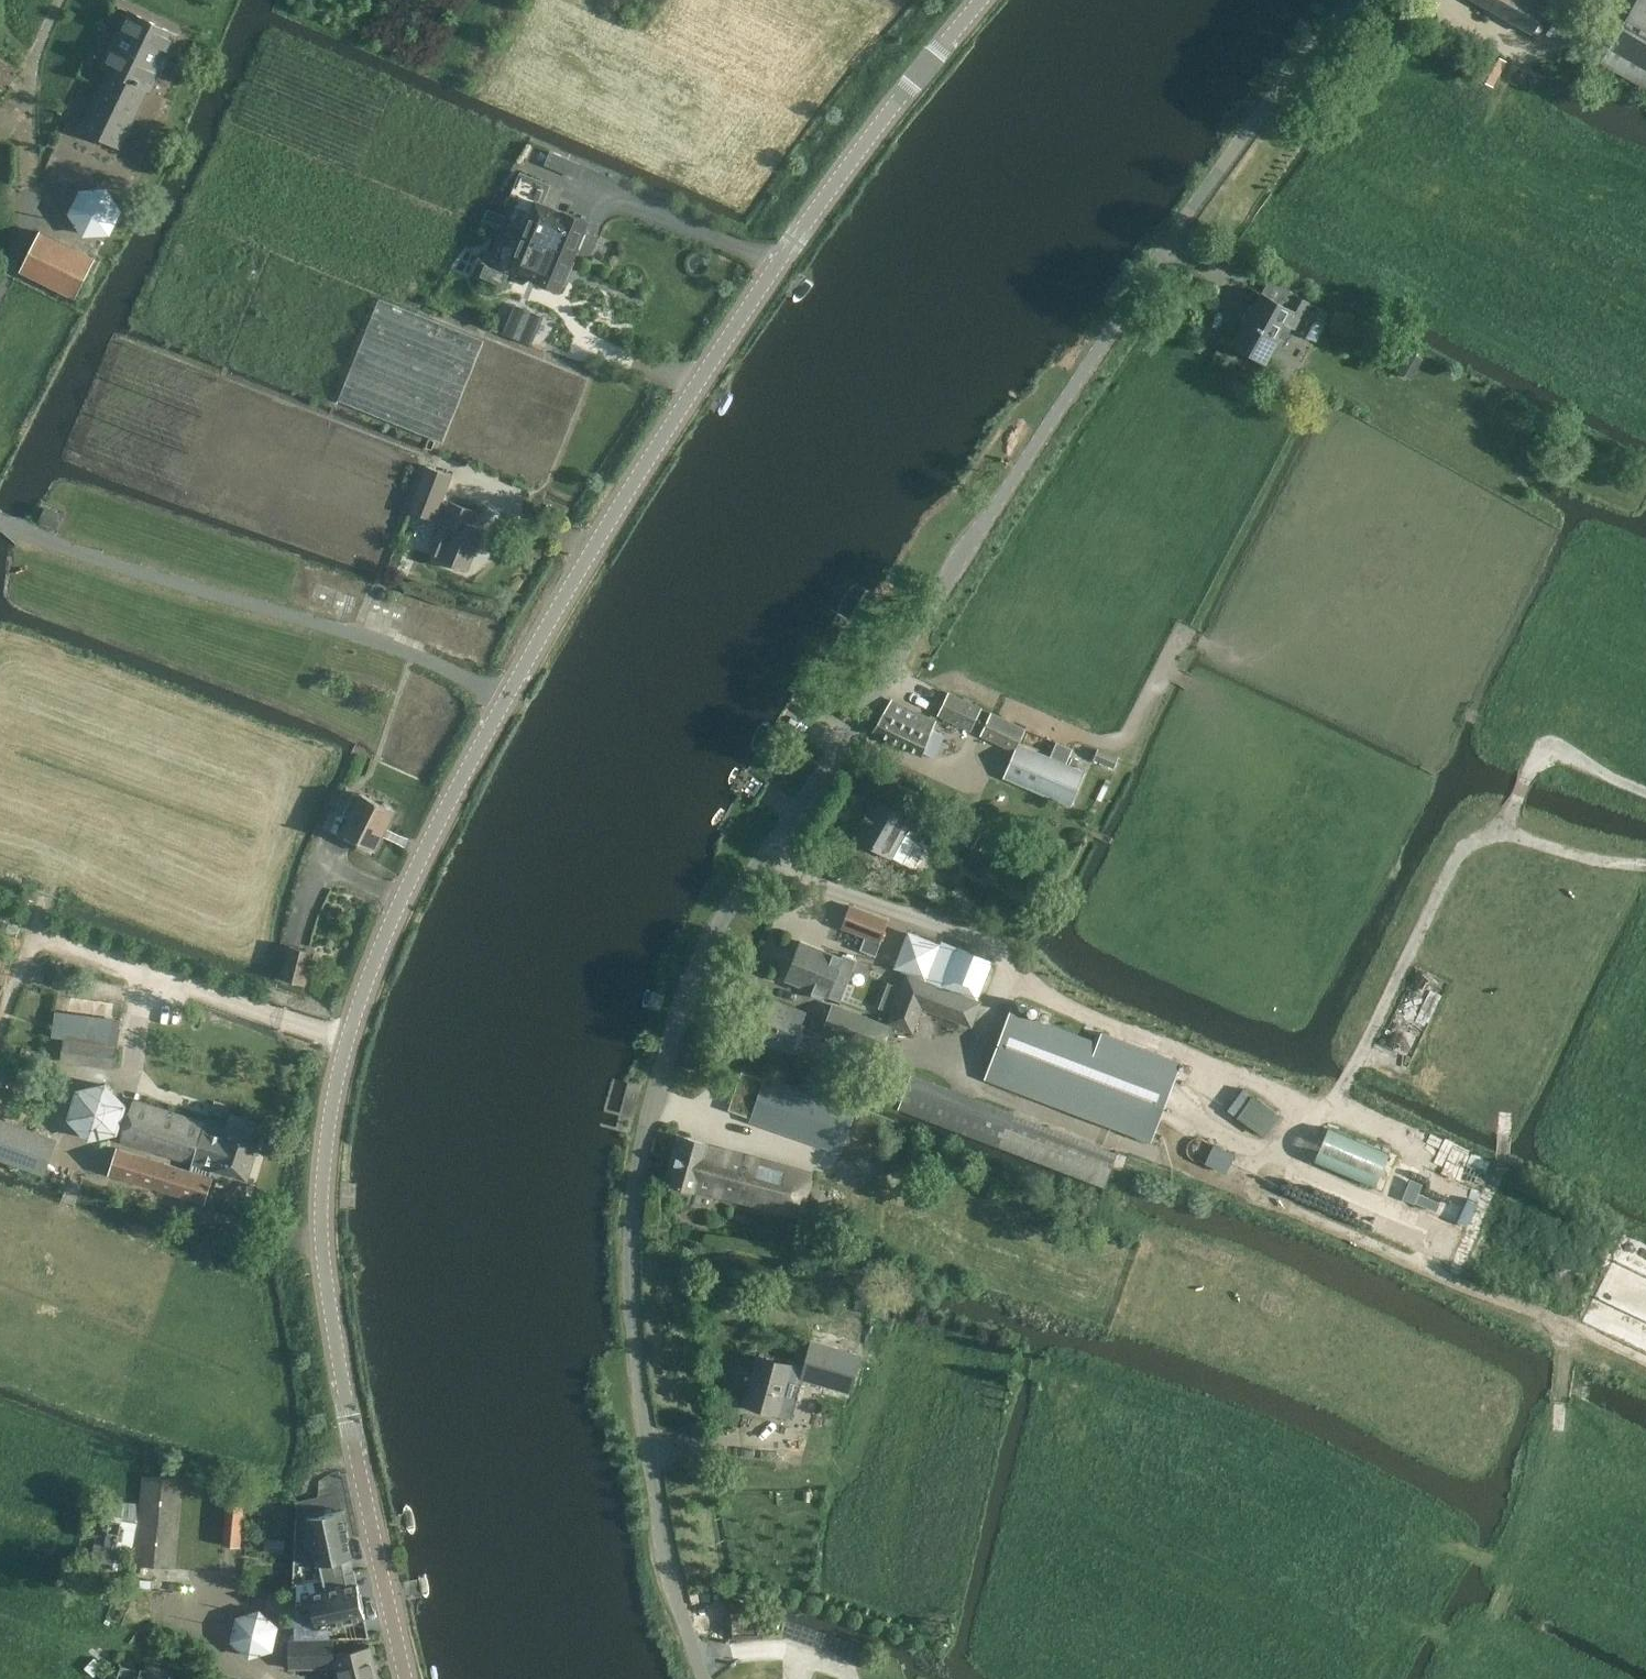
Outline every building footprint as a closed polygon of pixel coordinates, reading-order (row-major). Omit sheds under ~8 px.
[(1533,33),(1552,0),(1475,0),(1533,33)] [(1645,84),(1645,0),(1639,0),(1605,61),(1645,84)] [(178,35),(129,11),(102,66),(111,70),(104,84),(82,129),(120,147),(148,88),(151,90),(178,35)] [(1491,51),(1476,77),(1494,86),(1508,60),(1491,51)] [(569,159),(563,172),(579,179),(585,165),(569,159)] [(517,195),(504,226),(572,255),(576,246),(580,248),(586,233),(582,231),(586,221),(567,213),(566,215),(542,205),(551,184),(521,172),(512,193),(517,195)] [(82,192),(71,213),(84,233),(108,232),(109,232),(119,210),(106,190),(82,192)] [(569,264),(572,255),(504,226),(491,258),(486,256),(477,276),(507,289),(515,269),(540,279),(539,281),(558,289),(562,279),(566,281),(573,265),(569,264)] [(40,231),(21,270),(75,298),(94,259),(40,231)] [(1271,282),(1264,294),(1237,344),(1268,361),(1289,325),(1313,339),(1328,313),(1271,282)] [(1412,350),(1399,371),(1410,377),(1423,356),(1412,350)] [(435,521),(452,475),(425,465),(409,511),(435,521)] [(467,571),(484,529),(471,523),(477,512),(450,501),(442,523),(451,526),(439,559),(455,566),(455,568),(459,569),(460,567),(467,571)] [(61,515),(57,513),(46,508),(41,518),(57,526),(61,515)] [(971,731),(982,706),(949,691),(937,714),(971,731)] [(936,720),(892,699),(873,731),(922,754),(936,720)] [(1015,751),(1019,743),(1026,727),(991,711),(979,735),(1014,751),(1015,751)] [(1085,770),(1066,762),(1072,748),(1057,741),(1051,756),(1019,743),(1015,751),(1014,751),(1003,777),(1071,806),(1085,770)] [(1098,748),(1094,759),(1114,768),(1119,756),(1098,748)] [(384,804),(359,792),(340,832),(376,849),(395,810),(392,808),(393,806),(385,802),(384,804)] [(925,824),(875,796),(854,834),(904,863),(918,840),(917,839),(925,824)] [(849,903),(841,925),(864,934),(859,947),(875,953),(881,938),(879,937),(886,917),(849,903)] [(908,931),(893,969),(906,975),(979,1002),(994,964),(908,931)] [(825,994),(841,999),(856,957),(843,952),(841,955),(800,940),(786,979),(812,989),(812,994),(822,998),(825,994)] [(305,984),(314,951),(290,945),(282,979),(305,984)] [(913,1035),(923,1010),(972,1028),(982,1004),(906,975),(887,1024),(893,1027),(913,1035)] [(807,1011),(765,995),(750,1035),(792,1050),(807,1011)] [(814,1033),(865,1052),(878,1056),(890,1027),(876,1021),(826,1002),(814,1033)] [(1176,1072),(1014,1010),(1011,1009),(986,1078),(1151,1140),(1176,1072)] [(61,1061),(114,1068),(119,1022),(68,1015),(61,1061)] [(901,1108),(1109,1186),(1123,1149),(915,1071),(901,1108)] [(768,1077),(753,1120),(839,1150),(854,1108),(768,1077)] [(77,1088),(68,1117),(89,1140),(119,1133),(128,1104),(107,1081),(77,1088)] [(154,1106),(134,1099),(121,1140),(133,1144),(246,1180),(260,1135),(226,1124),(225,1128),(154,1106)] [(1328,1128),(1314,1160),(1375,1185),(1389,1153),(1328,1128)] [(707,1145),(708,1143),(683,1137),(671,1183),(695,1190),(800,1218),(812,1171),(707,1145)] [(210,1176),(196,1172),(161,1161),(156,1159),(119,1148),(112,1174),(203,1203),(211,1177),(210,1177),(210,1176)] [(855,1361),(808,1348),(800,1378),(846,1391),(855,1361)] [(779,1414),(793,1365),(759,1356),(745,1405),(779,1414)] [(143,1475),(135,1563),(135,1564),(174,1568),(182,1480),(143,1475)] [(225,1489),(220,1545),(241,1547),(246,1491),(225,1489)] [(320,1564),(323,1577),(346,1572),(343,1559),(352,1557),(342,1510),(307,1517),(318,1565),(320,1564)] [(124,1532),(127,1518),(111,1515),(101,1565),(117,1568),(122,1542),(129,1543),(131,1533),(124,1532)] [(349,1585),(346,1572),(323,1577),(325,1590),(310,1593),(318,1628),(341,1623),(342,1625),(355,1623),(354,1620),(365,1618),(358,1583),(349,1585)] [(269,1594),(267,1609),(281,1611),(280,1619),(289,1621),(292,1596),(269,1594)] [(236,1616),(230,1641),(249,1658),(273,1651),(278,1626),(260,1609),(236,1616)] [(290,1667),(337,1667),(340,1678),(378,1678),(371,1646),(342,1653),(334,1653),(333,1639),(290,1639),(290,1667)] [(170,1677),(142,1671),(140,1678),(169,1678),(170,1677)]
